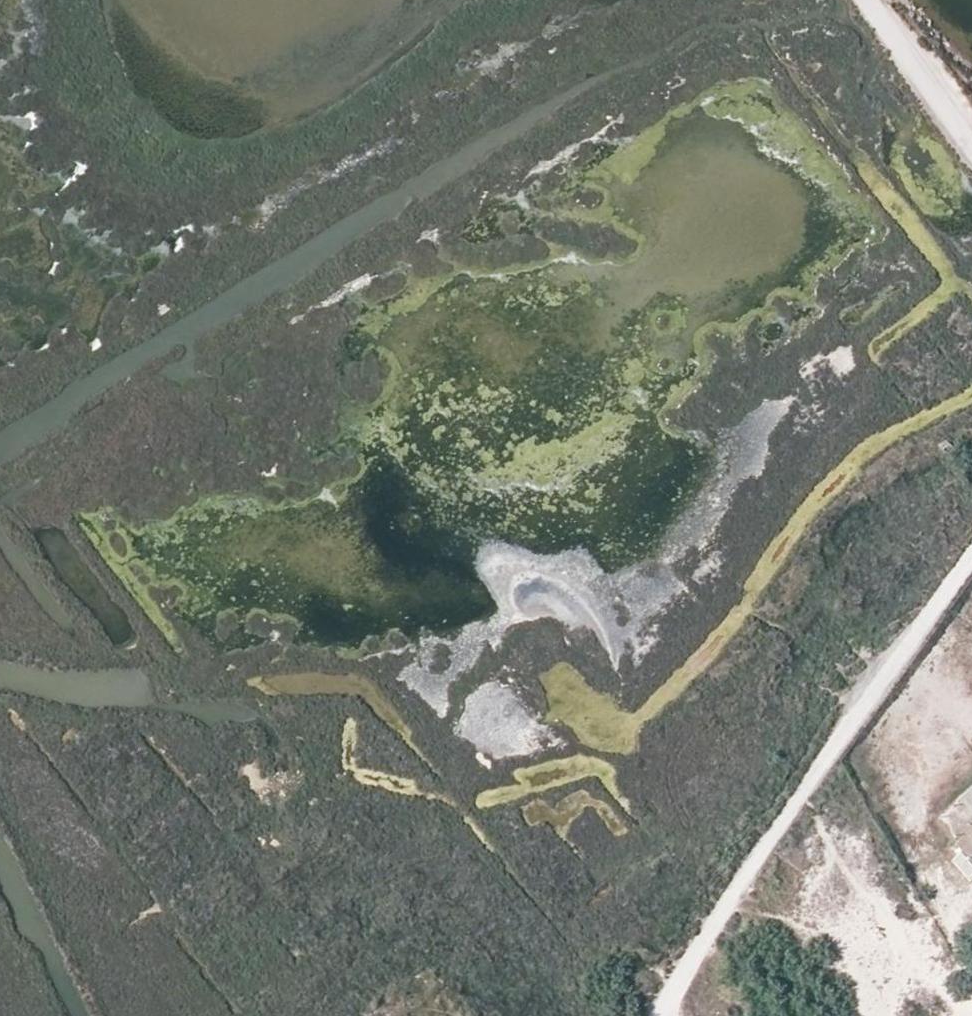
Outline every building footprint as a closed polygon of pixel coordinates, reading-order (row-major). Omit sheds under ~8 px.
[(953,458),(959,449),(948,437),(941,445),(953,458)] [(971,860),(971,832),(958,844),(971,860)]
